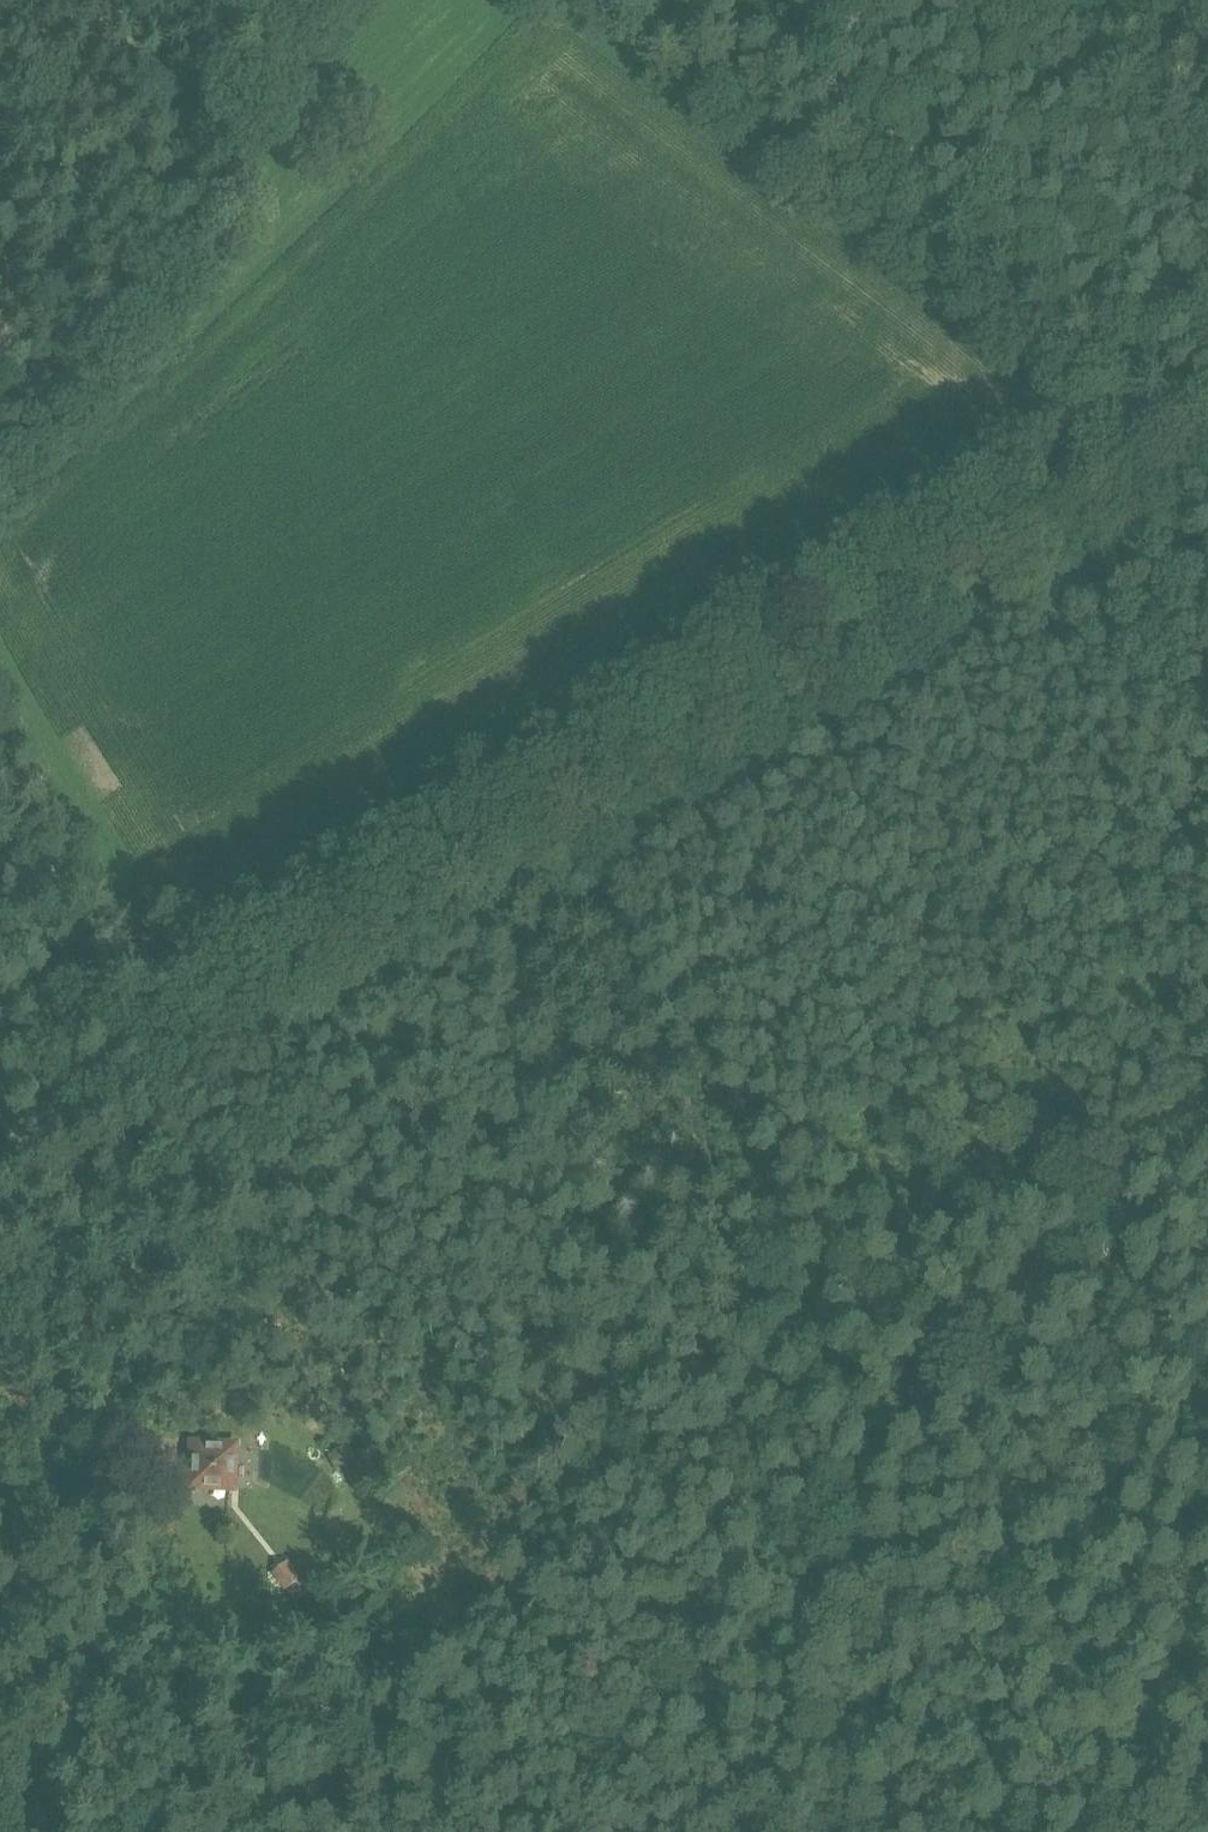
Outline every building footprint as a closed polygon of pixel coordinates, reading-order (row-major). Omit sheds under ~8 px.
[(190,1485),(233,1487),(235,1444),(192,1442),(190,1485)] [(328,1455),(339,1475),(358,1464),(347,1445),(328,1455)] [(273,1573),(286,1590),(312,1569),(299,1552),(273,1573)]
